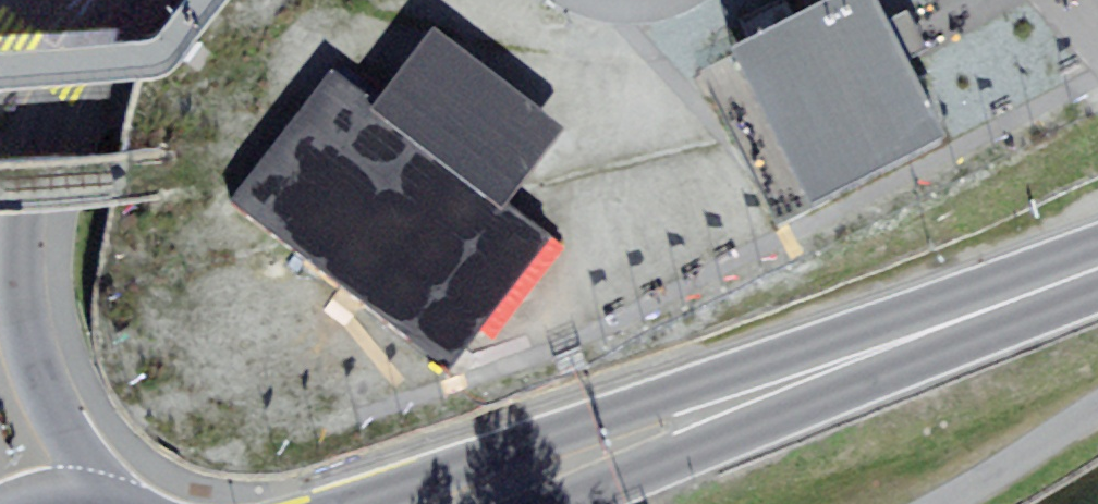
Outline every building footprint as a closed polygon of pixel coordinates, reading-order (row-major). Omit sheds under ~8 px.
[(731,62),(810,218),(946,154),(867,0),(852,0),(731,62)]
